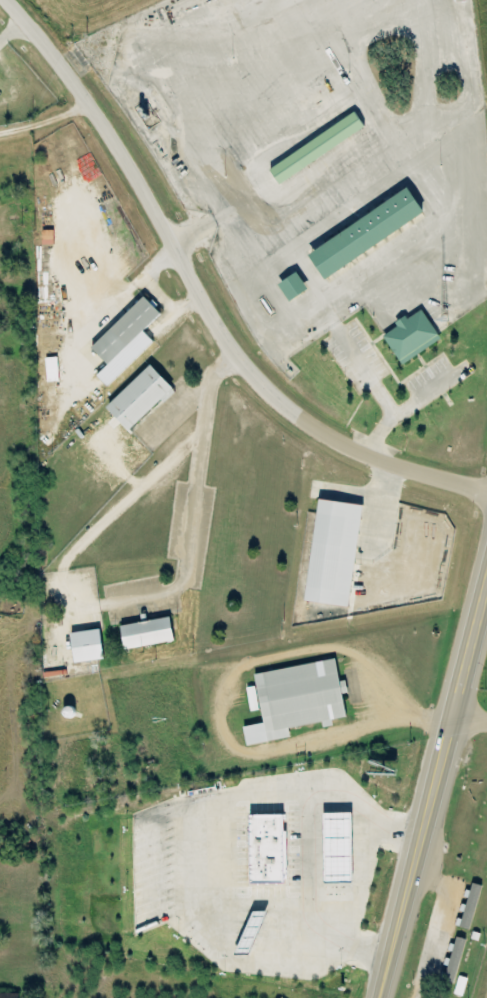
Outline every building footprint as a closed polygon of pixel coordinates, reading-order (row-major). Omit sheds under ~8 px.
[(271,169),(281,184),(368,130),(358,114),(271,169)] [(327,280),(428,214),(411,189),(311,255),(327,280)] [(291,302),(310,291),(300,274),(281,285),(291,302)] [(156,343),(145,332),(163,315),(147,298),(93,348),(109,366),(98,376),(109,387),(156,343)] [(408,320),(407,318),(397,324),(399,328),(385,336),(402,365),(443,342),(425,311),(408,320)] [(108,408),(131,433),(176,391),(153,366),(108,408)] [(352,608),(365,506),(320,501),(308,603),(352,608)] [(177,642),(173,618),(122,627),(126,651),(177,642)] [(102,631),(72,635),(76,664),(106,660),(102,631)] [(256,674),(265,724),(245,728),(248,746),(293,739),(291,728),(325,723),(325,724),(349,720),(345,694),(349,693),(347,681),(342,682),(338,660),(256,674)] [(354,813),(326,814),(327,883),(343,882),(343,876),(356,876),(354,813)] [(288,815),(251,815),(252,885),(289,884),(288,815)] [(471,930),(484,887),(472,883),(460,927),(471,930)] [(448,958),(442,979),(455,984),(468,940),(458,937),(455,946),(453,945),(449,959),(448,958)]
